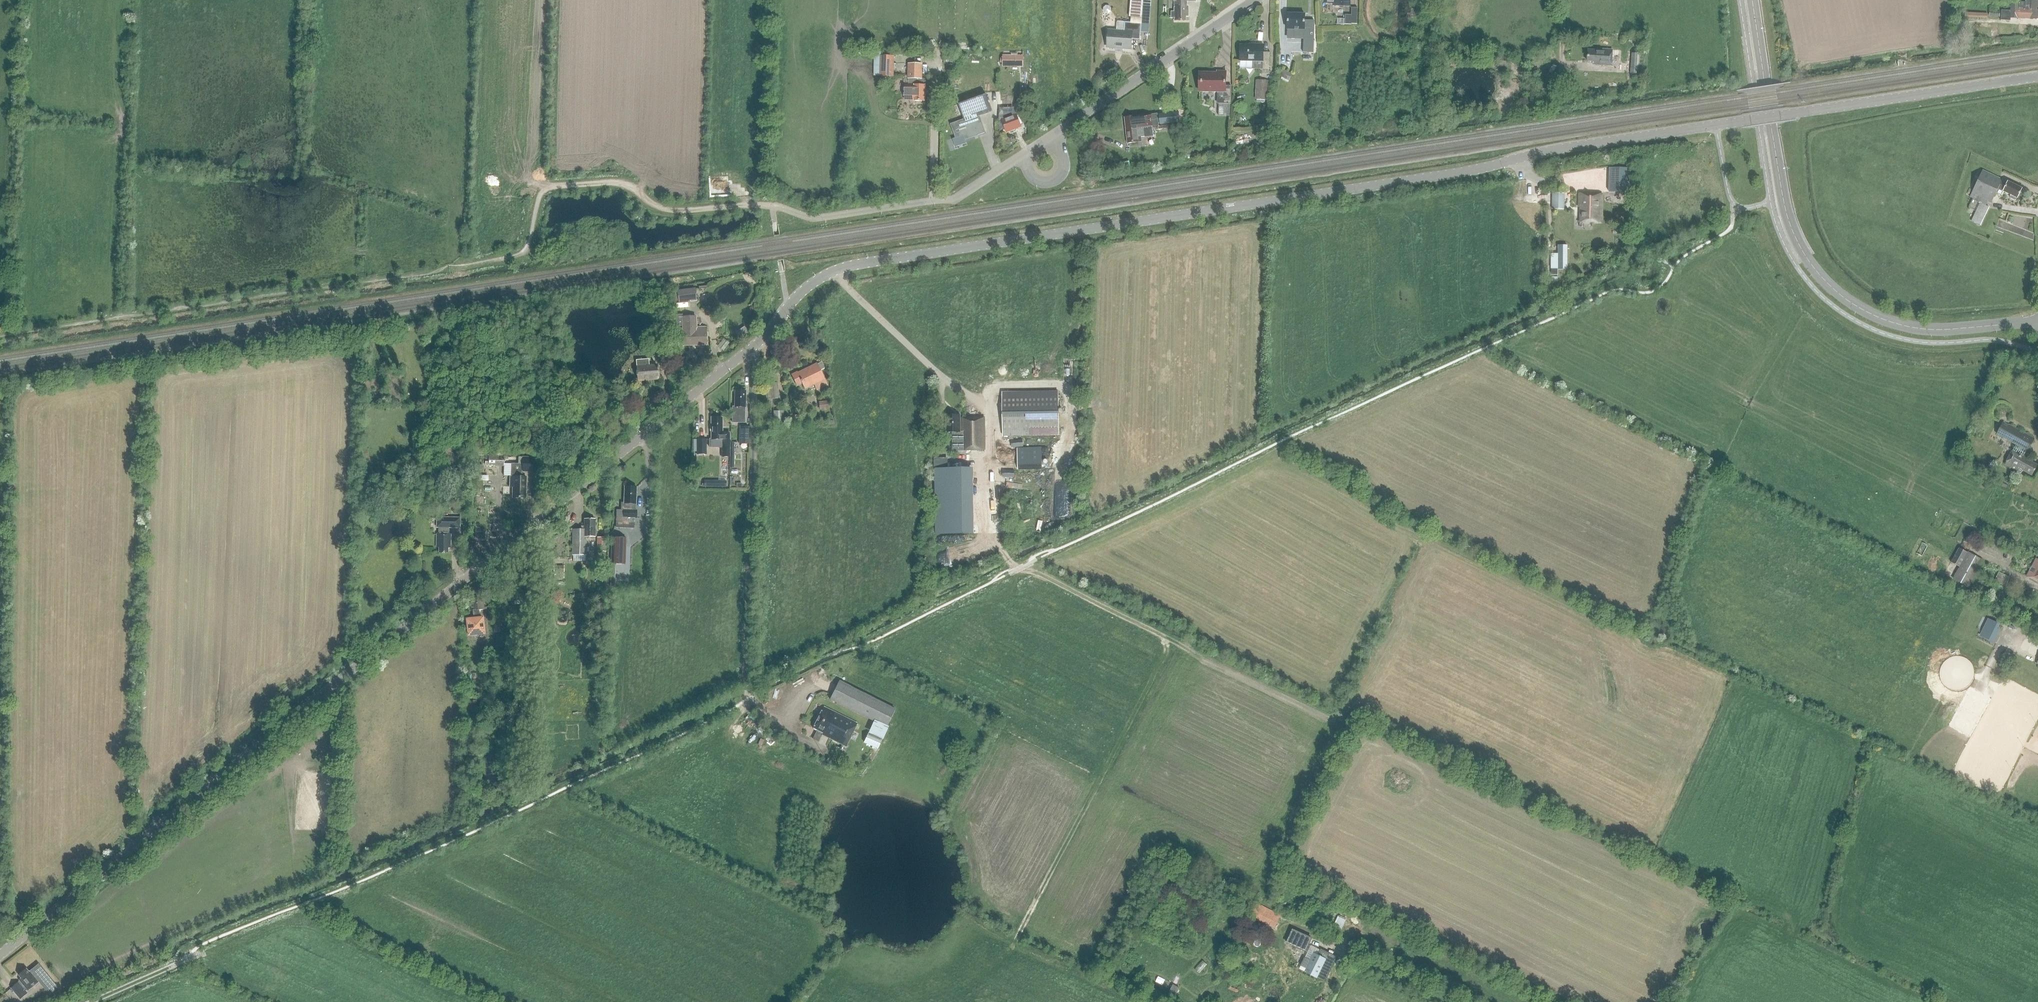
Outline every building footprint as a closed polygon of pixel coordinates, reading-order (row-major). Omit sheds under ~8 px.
[(1141,18),(1143,0),(1130,0),(1129,17),(1141,18)] [(1149,23),(1151,1),(1144,0),(1143,0),(1141,18),(1141,22),(1149,23)] [(1185,17),(1188,17),(1188,5),(1187,5),(1187,1),(1195,1),(1195,0),(1174,0),(1174,1),(1174,12),(1171,12),(1171,17),(1174,17),(1174,20),(1185,20),(1185,17)] [(2029,1),(2025,0),(2025,3),(2011,2),(2010,11),(2001,10),(2000,20),(2010,21),(2010,18),(2037,19),(2037,1),(2037,0),(2029,0),(2029,1)] [(1351,8),(1351,15),(1345,15),(1345,19),(1337,19),(1337,24),(1351,24),(1357,24),(1357,8),(1351,8)] [(1295,44),(1303,44),(1303,52),(1313,53),(1314,21),(1313,20),(1313,22),(1304,21),(1305,14),(1287,14),(1287,29),(1304,30),(1303,38),(1295,37),(1295,44)] [(1107,47),(1131,49),(1131,39),(1139,39),(1141,23),(1125,22),(1124,31),(1108,30),(1107,47)] [(1957,32),(1962,35),(1966,27),(1961,25),(1957,32)] [(1263,53),(1263,52),(1263,45),(1255,45),(1255,46),(1250,46),(1240,45),(1240,61),(1262,61),(1262,69),(1270,69),(1270,52),(1269,52),(1269,53),(1263,53)] [(1617,55),(1617,50),(1612,50),(1596,49),(1596,50),(1588,50),(1587,61),(1595,62),(1595,65),(1611,66),(1612,54),(1617,55)] [(1630,74),(1641,74),(1642,53),(1631,52),(1630,74)] [(881,55),(880,76),(893,77),(893,56),(881,55)] [(1003,66),(1022,66),(1022,56),(1003,56),(1003,66)] [(1498,65),(1507,65),(1507,56),(1498,56),(1498,65)] [(914,101),(925,101),(925,79),(921,79),(921,64),(909,63),(908,85),(905,85),(905,100),(914,100),(914,101)] [(1288,80),(1292,73),(1283,69),(1280,76),(1288,80)] [(1225,86),(1225,72),(1217,72),(1217,73),(1199,73),(1199,91),(1218,91),(1217,103),(1230,104),(1231,86),(1225,86)] [(1256,82),(1256,99),(1268,100),(1268,83),(1256,82)] [(1134,99),(1145,94),(1143,90),(1132,94),(1134,99)] [(956,138),(956,137),(964,135),(965,139),(984,132),(978,115),(991,111),(986,95),(958,105),(964,120),(951,124),(956,138)] [(1016,114),(1014,115),(1013,111),(1021,108),(1019,103),(1002,109),(1006,118),(1002,120),(1006,132),(1021,127),(1018,120),(1018,118),(1017,116),(1016,114)] [(1178,112),(1159,114),(1160,124),(1180,122),(1178,112)] [(1151,114),(1124,118),(1125,129),(1152,126),(1158,125),(1157,114),(1151,114)] [(1152,126),(1125,129),(1127,143),(1141,142),(1140,137),(1144,136),(1144,137),(1153,136),(1152,126)] [(1609,192),(1630,192),(1630,168),(1609,168),(1609,192)] [(2002,191),(2010,195),(2009,197),(2010,198),(2014,200),(2015,199),(2016,198),(2017,198),(2021,188),(2007,181),(2006,183),(2001,181),(2002,179),(1982,170),(1971,192),(1972,192),(1970,197),(1980,203),(1971,221),(1980,226),(1989,208),(1986,206),(1988,200),(1991,202),(1997,188),(2002,191)] [(1551,209),(1564,209),(1564,193),(1552,193),(1551,209)] [(1578,222),(1600,223),(1601,194),(1579,193),(1578,207),(1580,207),(1579,221),(1578,221),(1578,222)] [(1558,244),(1558,269),(1566,269),(1567,244),(1558,244)] [(695,289),(677,292),(679,302),(696,300),(695,289)] [(681,331),(681,345),(706,345),(706,327),(696,327),(695,316),(682,317),(682,326),(683,331),(681,331)] [(744,327),(738,330),(742,335),(747,332),(744,327)] [(667,359),(666,343),(655,344),(656,360),(667,359)] [(659,371),(657,371),(657,365),(649,366),(648,359),(636,360),(637,365),(636,365),(638,380),(658,378),(658,377),(659,376),(659,371)] [(801,383),(804,389),(814,384),(817,390),(827,385),(819,370),(824,368),(821,362),(816,364),(797,373),(797,372),(791,375),(796,385),(801,383)] [(778,398),(776,382),(762,384),(763,400),(778,398)] [(745,407),(745,391),(735,391),(734,407),(732,406),(732,422),(744,423),(745,407)] [(1002,392),(1003,436),(1058,435),(1058,391),(1002,392)] [(773,411),(773,424),(784,424),(784,411),(773,411)] [(960,415),(946,415),(946,432),(953,432),(953,450),(985,450),(984,417),(962,418),(962,432),(960,432),(960,415)] [(711,417),(711,439),(711,447),(721,447),(721,457),(730,457),(730,432),(721,432),(721,417),(711,417)] [(2008,440),(2015,444),(2026,450),(2027,451),(2034,438),(2003,421),(1998,430),(2010,437),(2008,440)] [(739,427),(739,439),(748,439),(748,427),(741,427),(739,427)] [(697,455),(706,455),(706,439),(697,439),(697,455)] [(2013,448),(2004,464),(2020,473),(2022,470),(2031,475),(2037,465),(2028,460),(2029,457),(2023,454),(2026,450),(2015,444),(2013,448)] [(1017,448),(1017,466),(1042,465),(1041,447),(1017,448)] [(488,466),(504,466),(504,456),(488,456),(488,462),(485,462),(485,465),(488,465),(488,466)] [(510,477),(509,487),(512,487),(512,498),(525,498),(525,477),(521,477),(522,471),(532,471),(532,457),(518,457),(518,464),(511,464),(510,477)] [(935,469),(948,469),(947,458),(934,458),(935,469)] [(935,494),(966,493),(966,468),(935,469),(935,494)] [(634,521),(634,518),(636,518),(636,510),(634,510),(635,504),(636,487),(624,486),(624,496),(623,497),(623,501),(624,502),(624,503),(621,502),(621,510),(616,510),(616,520),(624,520),(624,521),(634,521)] [(436,527),(438,527),(447,527),(459,528),(459,518),(436,517),(436,527)] [(584,519),(584,529),(573,529),(572,555),(586,555),(586,540),(584,540),(584,537),(595,537),(595,519),(584,519)] [(438,547),(438,552),(447,553),(447,548),(450,548),(450,533),(447,533),(447,527),(438,527),(438,533),(436,533),(436,547),(438,547)] [(596,552),(596,560),(605,560),(605,551),(606,538),(597,537),(596,552)] [(610,565),(625,565),(626,537),(611,537),(610,565)] [(1959,567),(1953,579),(1968,587),(1983,561),(1967,552),(1958,548),(1951,562),(1959,567)] [(2004,586),(2009,576),(1998,572),(1994,582),(2004,586)] [(480,599),(479,591),(472,591),(472,595),(470,595),(471,611),(473,610),(473,618),(466,619),(467,635),(483,634),(482,618),(479,618),(479,610),(484,610),(483,598),(480,599)] [(1999,624),(1988,618),(1981,632),(1984,634),(1982,637),(1993,643),(2000,630),(1997,628),(1999,624)] [(885,728),(895,710),(839,681),(830,699),(885,728)] [(821,735),(845,747),(857,724),(823,707),(812,729),(816,731),(812,739),(818,742),(821,735)] [(881,739),(867,733),(863,743),(877,749),(881,739)] [(1251,916),(1276,929),(1284,914),(1258,902),(1251,916)] [(1292,929),(1286,943),(1305,952),(1312,938),(1292,929)] [(1315,977),(1324,981),(1336,958),(1321,951),(1318,956),(1313,954),(1310,961),(1304,959),(1301,965),(1308,969),(1306,973),(1315,977)] [(18,975),(21,978),(19,980),(27,990),(39,981),(49,994),(57,988),(38,964),(28,972),(26,969),(18,975)] [(10,988),(20,999),(27,993),(18,982),(10,988)] [(1177,996),(1181,987),(1174,984),(1171,994),(1177,996)]
